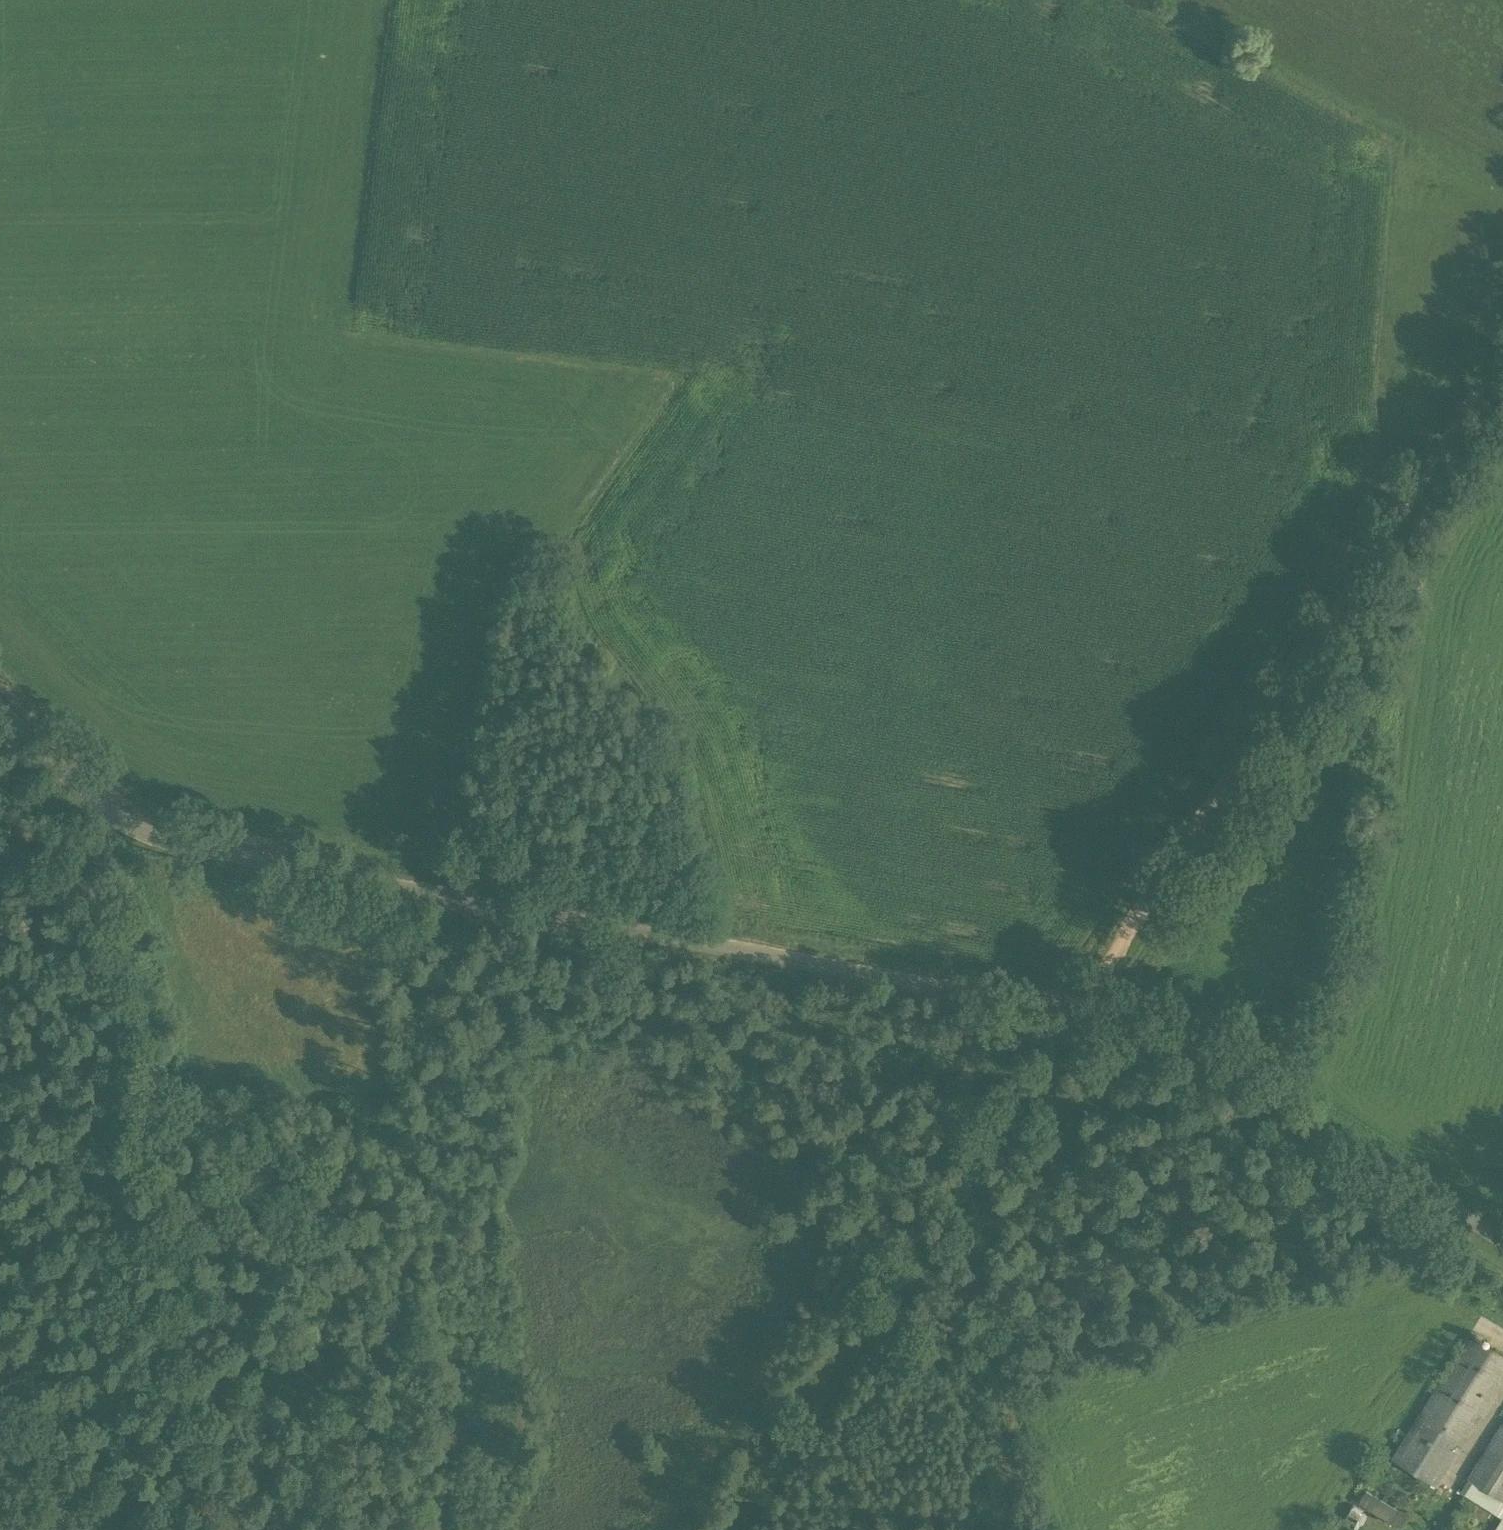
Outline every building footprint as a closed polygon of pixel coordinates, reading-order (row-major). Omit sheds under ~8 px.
[(1436,1487),(1502,1381),(1502,1357),(1467,1335),(1400,1445),(1388,1437),(1381,1449),(1393,1457),(1392,1459),(1436,1487)] [(1467,1479),(1502,1502),(1502,1421),(1467,1479)] [(1407,1515),(1366,1490),(1359,1502),(1399,1527),(1407,1515)]
